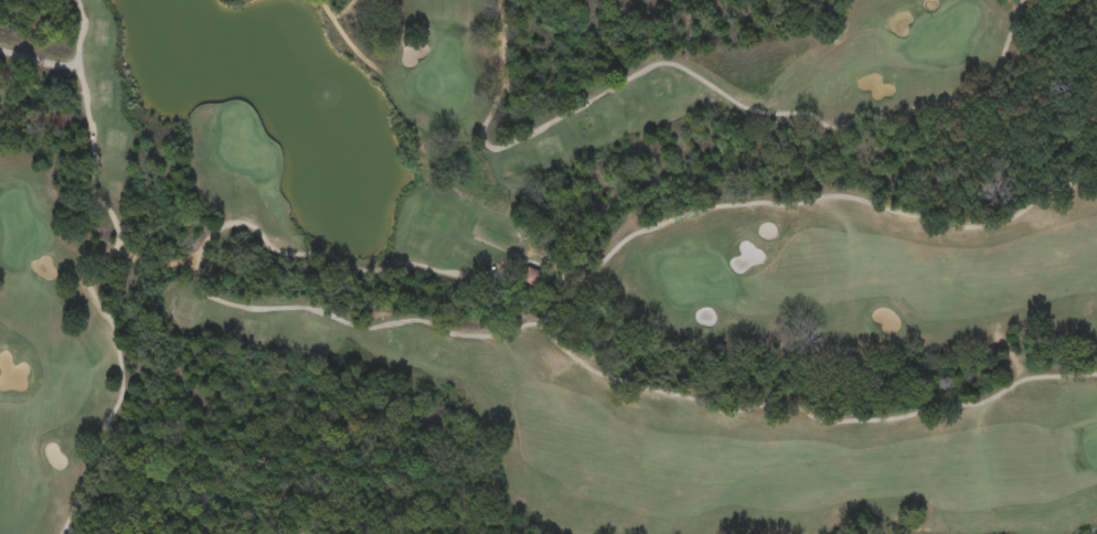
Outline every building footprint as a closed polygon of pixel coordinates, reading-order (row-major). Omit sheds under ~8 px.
[(537,288),(522,284),(528,268),(542,273),(537,288)]
